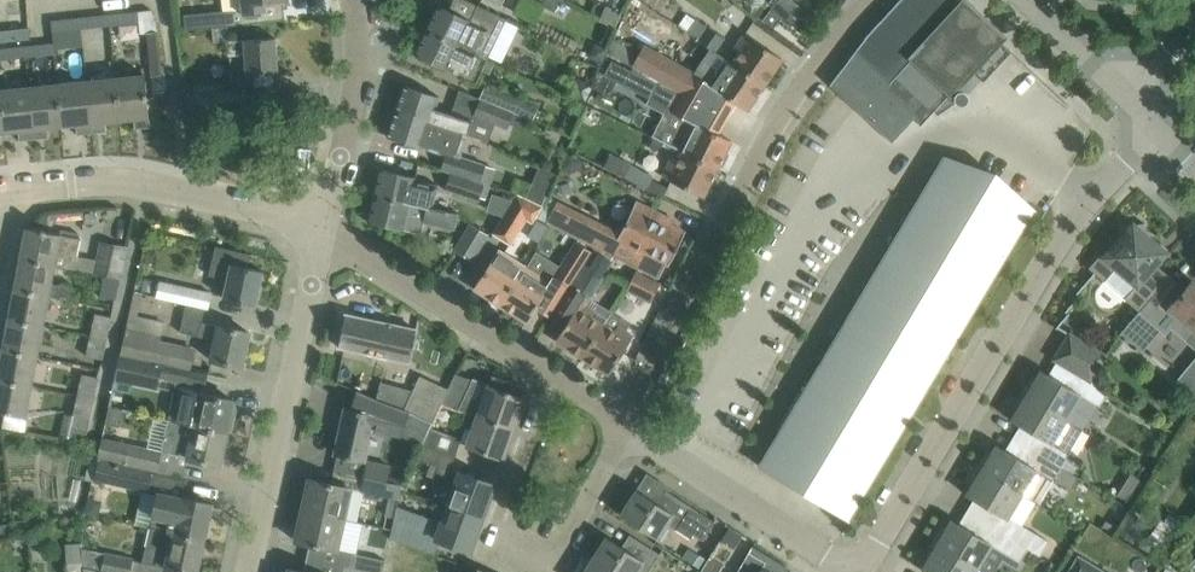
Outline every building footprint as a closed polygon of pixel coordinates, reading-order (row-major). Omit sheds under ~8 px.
[(281,0),(221,0),(222,10),(210,12),(211,27),(245,24),(243,8),(242,5),(281,0)] [(543,5),(554,10),(555,9),(559,0),(532,0),(543,5)] [(1000,40),(1003,36),(964,0),(899,0),(867,35),(830,84),(831,85),(891,141),(892,142),(914,119),(921,125),(935,110),(938,112),(955,101),(959,104),(964,104),(968,101),(969,97),(966,92),(962,90),(960,83),(1000,40)] [(506,17),(500,15),(478,5),(471,20),(438,4),(426,29),(487,58),(506,17)] [(621,14),(606,6),(598,20),(614,28),(621,14)] [(782,17),(771,8),(762,19),(773,28),(782,17)] [(800,9),(791,20),(796,25),(806,13),(800,9)] [(138,11),(109,14),(110,25),(139,21),(138,11)] [(81,28),(110,25),(109,14),(80,17),(81,28)] [(80,17),(61,19),(62,30),(81,28),(80,17)] [(697,18),(687,32),(716,52),(725,38),(697,18)] [(5,28),(0,29),(2,41),(31,38),(29,27),(29,26),(24,26),(8,28),(5,28)] [(475,82),(487,58),(426,29),(415,53),(475,82)] [(158,30),(147,31),(152,75),(162,74),(158,30)] [(765,84),(782,58),(743,32),(733,48),(739,52),(732,62),(765,84)] [(247,74),(278,72),(276,37),(228,40),(229,54),(246,53),(247,74)] [(632,66),(690,98),(702,76),(691,70),(695,63),(686,59),(683,65),(645,43),(639,52),(633,49),(633,44),(620,38),(614,40),(608,53),(632,66)] [(45,43),(25,45),(26,57),(46,55),(45,43)] [(601,63),(608,51),(594,43),(587,57),(601,63)] [(25,45),(5,47),(6,59),(26,57),(25,45)] [(700,78),(690,97),(727,118),(736,102),(747,110),(764,84),(732,62),(724,73),(718,68),(708,84),(700,78)] [(624,85),(681,114),(689,99),(631,69),(624,85)] [(115,77),(120,119),(134,118),(135,128),(150,126),(145,74),(115,77)] [(105,121),(120,119),(115,77),(87,80),(92,132),(106,131),(105,121)] [(78,134),(92,132),(87,80),(58,83),(62,125),(77,124),(78,134)] [(590,85),(582,81),(574,83),(570,92),(584,98),(590,85)] [(479,97),(514,112),(532,120),(539,103),(486,82),(479,97)] [(48,127),(62,125),(58,83),(29,86),(34,138),(49,137),(48,127)] [(395,110),(467,134),(473,118),(437,106),(440,96),(404,84),(395,110)] [(20,140),(34,138),(29,86),(0,89),(4,131),(19,130),(20,140)] [(187,115),(251,107),(248,88),(184,96),(187,115)] [(507,130),(514,112),(479,97),(479,98),(480,99),(473,115),(507,130)] [(726,118),(689,99),(681,114),(680,115),(685,118),(672,146),(718,167),(719,165),(723,166),(729,153),(726,150),(731,140),(718,134),(726,118)] [(461,154),(467,134),(395,110),(387,135),(423,147),(424,145),(446,152),(441,169),(451,172),(481,181),(487,163),(461,154)] [(703,196),(718,167),(672,146),(682,151),(676,163),(670,160),(663,176),(703,196)] [(604,167),(647,188),(653,176),(611,153),(604,167)] [(570,155),(562,172),(570,176),(583,172),(588,163),(570,155)] [(846,516),(850,519),(1023,229),(1022,228),(1031,212),(943,159),(856,304),(855,304),(758,465),(763,467),(763,466),(846,515),(846,516)] [(457,218),(459,211),(434,205),(439,184),(416,179),(416,176),(380,168),(374,193),(447,212),(457,218)] [(451,172),(445,189),(479,200),(485,183),(480,182),(451,172)] [(457,218),(447,212),(374,193),(367,221),(422,233),(424,222),(455,229),(457,218)] [(544,206),(517,193),(492,233),(511,245),(527,219),(532,223),(544,206)] [(550,224),(594,246),(614,255),(658,276),(665,261),(669,263),(685,232),(673,225),(675,220),(654,209),(651,215),(640,209),(633,223),(632,223),(630,227),(631,228),(627,236),(557,201),(545,222),(550,224)] [(1164,289),(1173,279),(1157,265),(1168,251),(1146,233),(1146,223),(1136,224),(1133,221),(1130,224),(1120,225),(1121,235),(1103,255),(1101,253),(1089,267),(1139,311),(1161,287),(1164,289)] [(471,224),(456,249),(473,259),(488,234),(471,224)] [(22,259),(55,265),(74,269),(81,239),(27,227),(26,228),(28,229),(22,259)] [(121,279),(127,249),(102,243),(96,273),(104,274),(121,279)] [(567,287),(588,253),(575,244),(554,279),(567,287)] [(216,246),(210,275),(229,280),(225,297),(256,304),(263,270),(249,267),(252,254),(216,246)] [(588,300),(612,261),(611,260),(614,255),(594,246),(592,250),(591,249),(588,253),(567,287),(588,300)] [(499,303),(523,265),(499,249),(474,287),(499,303)] [(51,282),(55,265),(22,259),(16,288),(15,288),(14,289),(50,296),(69,299),(72,286),(51,282)] [(513,281),(499,303),(527,321),(536,307),(549,316),(567,287),(554,279),(552,283),(528,268),(523,265),(519,271),(513,281)] [(628,290),(651,302),(660,283),(638,271),(628,290)] [(117,300),(121,279),(104,274),(99,296),(117,300)] [(1120,333),(1141,351),(1159,330),(1165,335),(1170,329),(1185,342),(1194,332),(1194,333),(1194,283),(1192,281),(1185,289),(1176,281),(1173,279),(1164,289),(1161,287),(1139,311),(1120,333)] [(208,307),(211,292),(187,286),(187,288),(163,282),(160,296),(184,301),(184,303),(187,303),(206,308),(206,307),(208,307)] [(9,318),(9,319),(44,326),(50,296),(14,289),(14,290),(16,290),(10,319),(9,318)] [(570,289),(552,318),(565,325),(556,339),(569,348),(568,351),(577,356),(579,354),(582,356),(602,323),(592,317),(595,311),(586,305),(588,300),(570,289)] [(203,321),(206,308),(187,303),(180,331),(198,335),(197,336),(216,340),(212,360),(241,366),(249,331),(220,324),(220,325),(203,321)] [(90,334),(108,338),(113,316),(95,312),(90,334)] [(339,346),(409,362),(416,329),(346,314),(339,346)] [(39,355),(44,326),(9,319),(8,320),(10,320),(4,349),(39,355)] [(602,323),(582,356),(609,373),(633,335),(618,325),(614,331),(602,323)] [(120,353),(191,369),(196,348),(161,339),(162,336),(126,327),(120,353)] [(1194,332),(1185,342),(1194,350),(1194,333),(1194,332)] [(1106,354),(1070,333),(1054,359),(1082,376),(1090,380),(1106,354)] [(103,359),(108,338),(90,334),(85,355),(103,359)] [(437,344),(425,363),(447,375),(458,356),(437,344)] [(39,355),(4,349),(0,372),(0,379),(33,386),(39,355)] [(188,384),(191,369),(120,353),(115,378),(157,389),(159,377),(188,384)] [(1176,380),(1194,396),(1194,358),(1186,369),(1176,380)] [(1022,392),(1082,428),(1097,404),(1100,406),(1108,392),(1090,380),(1082,376),(1074,390),(1041,370),(1037,378),(1035,376),(1023,392),(1022,392)] [(94,398),(95,395),(99,376),(81,374),(77,394),(94,398)] [(447,387),(440,402),(467,412),(479,416),(479,414),(513,427),(523,399),(525,399),(525,398),(509,392),(513,382),(492,375),(488,386),(489,387),(484,401),(466,395),(472,380),(454,374),(447,387)] [(440,402),(447,387),(420,375),(413,389),(380,381),(377,398),(431,422),(440,402)] [(5,412),(2,427),(24,432),(27,416),(33,386),(0,380),(0,411),(5,412)] [(234,401),(234,400),(175,386),(168,420),(226,433),(227,429),(232,430),(235,417),(230,416),(234,401)] [(346,407),(336,454),(364,460),(372,425),(393,429),(391,437),(409,441),(409,440),(421,443),(421,442),(428,427),(431,422),(377,398),(357,390),(357,391),(358,392),(353,403),(354,403),(352,408),(346,407)] [(1066,419),(1022,392),(1022,393),(1014,411),(1016,412),(1012,420),(1049,442),(1042,455),(1063,468),(1073,474),(1080,462),(1070,456),(1071,455),(1069,453),(1084,429),(1066,419)] [(89,420),(94,398),(77,394),(73,414),(65,412),(59,434),(86,440),(91,420),(89,420)] [(467,412),(464,423),(475,427),(468,445),(504,458),(504,457),(503,456),(513,427),(479,414),(479,416),(467,412)] [(219,463),(226,433),(168,420),(163,444),(171,446),(169,452),(188,457),(220,464),(220,463),(219,463)] [(421,442),(455,454),(461,439),(428,427),(421,442)] [(97,459),(101,460),(153,471),(154,468),(158,469),(162,450),(102,437),(97,459)] [(450,467),(455,454),(421,442),(421,443),(414,457),(439,466),(433,481),(453,489),(447,505),(482,517),(495,483),(459,470),(459,471),(450,467)] [(978,466),(977,467),(1022,493),(1021,494),(1038,504),(1039,503),(1053,479),(1055,480),(1063,468),(1042,455),(1035,467),(997,445),(992,452),(990,451),(978,467),(978,466)] [(150,528),(203,540),(203,538),(209,537),(212,524),(207,521),(211,503),(182,497),(186,479),(153,471),(101,460),(97,480),(148,491),(148,492),(158,494),(150,528)] [(412,470),(378,463),(369,461),(366,476),(400,483),(409,486),(412,470)] [(1007,518),(1021,494),(1022,493),(977,467),(977,468),(969,486),(971,487),(967,494),(1007,518)] [(1063,468),(1055,480),(1071,489),(1079,477),(1073,474),(1063,468)] [(361,490),(366,491),(387,497),(385,513),(393,515),(395,506),(396,501),(400,483),(366,476),(364,476),(361,490)] [(331,483),(310,478),(303,510),(344,518),(357,520),(361,502),(348,499),(351,487),(331,483)] [(715,521),(666,490),(658,503),(636,489),(621,514),(658,538),(668,523),(691,537),(693,533),(703,539),(715,521)] [(89,497),(85,513),(99,516),(101,505),(98,499),(89,497)] [(470,550),(482,517),(447,505),(441,522),(421,515),(416,529),(392,521),(389,537),(435,554),(440,539),(470,550)] [(395,506),(393,515),(392,521),(394,521),(416,529),(421,515),(395,506)] [(337,549),(344,518),(303,510),(296,540),(337,549)] [(1132,512),(1119,534),(1137,546),(1144,535),(1140,533),(1147,522),(1132,512)] [(985,522),(978,535),(952,519),(947,527),(945,525),(934,541),(933,541),(977,568),(992,543),(1021,561),(1029,548),(1005,534),(985,522)] [(1014,519),(1005,534),(1029,548),(1040,555),(1049,540),(1014,519)] [(1112,534),(1116,526),(1106,520),(1101,528),(1112,534)] [(0,523),(0,538),(13,538),(13,523),(0,523)] [(730,527),(720,541),(731,548),(740,534),(730,527)] [(203,540),(150,528),(143,563),(166,568),(166,567),(187,571),(196,571),(203,540)] [(609,571),(637,571),(638,570),(641,571),(649,571),(660,554),(636,538),(628,550),(606,536),(591,560),(609,571)] [(977,568),(933,541),(932,542),(933,542),(925,560),(927,561),(922,569),(927,571),(984,571),(977,568)] [(81,547),(81,543),(69,544),(70,563),(68,563),(69,571),(85,571),(85,569),(84,562),(82,562),(81,547)] [(753,545),(737,571),(783,571),(787,566),(753,545)] [(81,547),(82,562),(84,562),(85,569),(100,571),(131,571),(133,557),(105,550),(104,552),(81,547)] [(689,548),(683,557),(700,568),(706,559),(689,548)] [(377,571),(383,571),(386,559),(348,551),(345,565),(377,571)] [(1079,555),(1068,571),(1103,571),(1104,571),(1079,555)] [(591,560),(583,571),(609,571),(591,560)]
